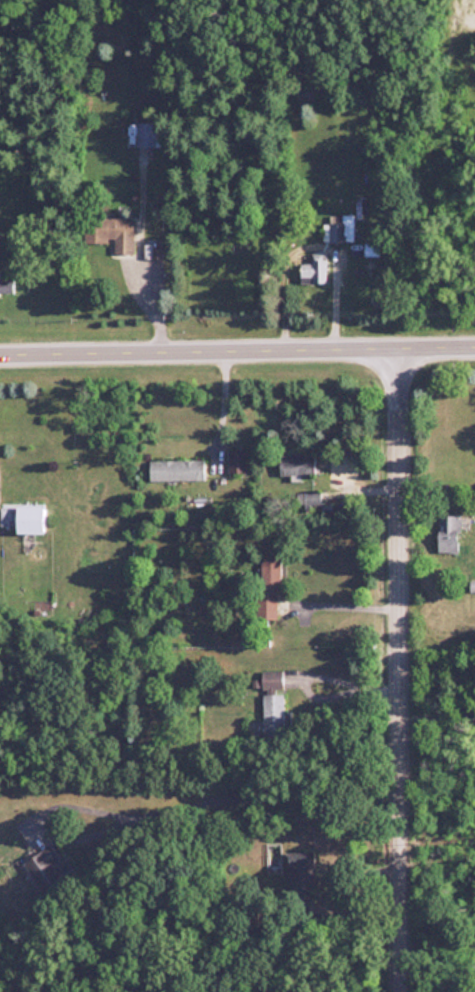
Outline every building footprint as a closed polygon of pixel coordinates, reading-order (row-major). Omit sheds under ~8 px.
[(137,148),(163,148),(163,122),(137,122),(137,148)] [(353,243),(353,216),(329,216),(329,243),(353,243)] [(114,254),(134,255),(134,219),(86,218),(86,243),(114,243),(114,254)] [(326,254),(311,254),(311,265),(300,265),(300,285),(326,285),(326,254)] [(13,279),(0,279),(0,295),(13,295),(13,279)] [(246,450),(227,450),(227,473),(246,473),(246,450)] [(279,475),(315,475),(315,454),(279,454),(279,475)] [(150,460),(150,480),(204,480),(204,460),(150,460)] [(304,506),(319,506),(319,492),(304,492),(304,506)] [(460,514),(438,514),(438,552),(460,552),(460,514)] [(279,557),(261,557),(261,620),(279,620),(279,557)] [(281,737),(281,671),(265,671),(265,737),(281,737)] [(82,880),(57,844),(28,865),(52,901),(82,880)] [(288,893),(314,893),(314,852),(288,852),(288,893)]
